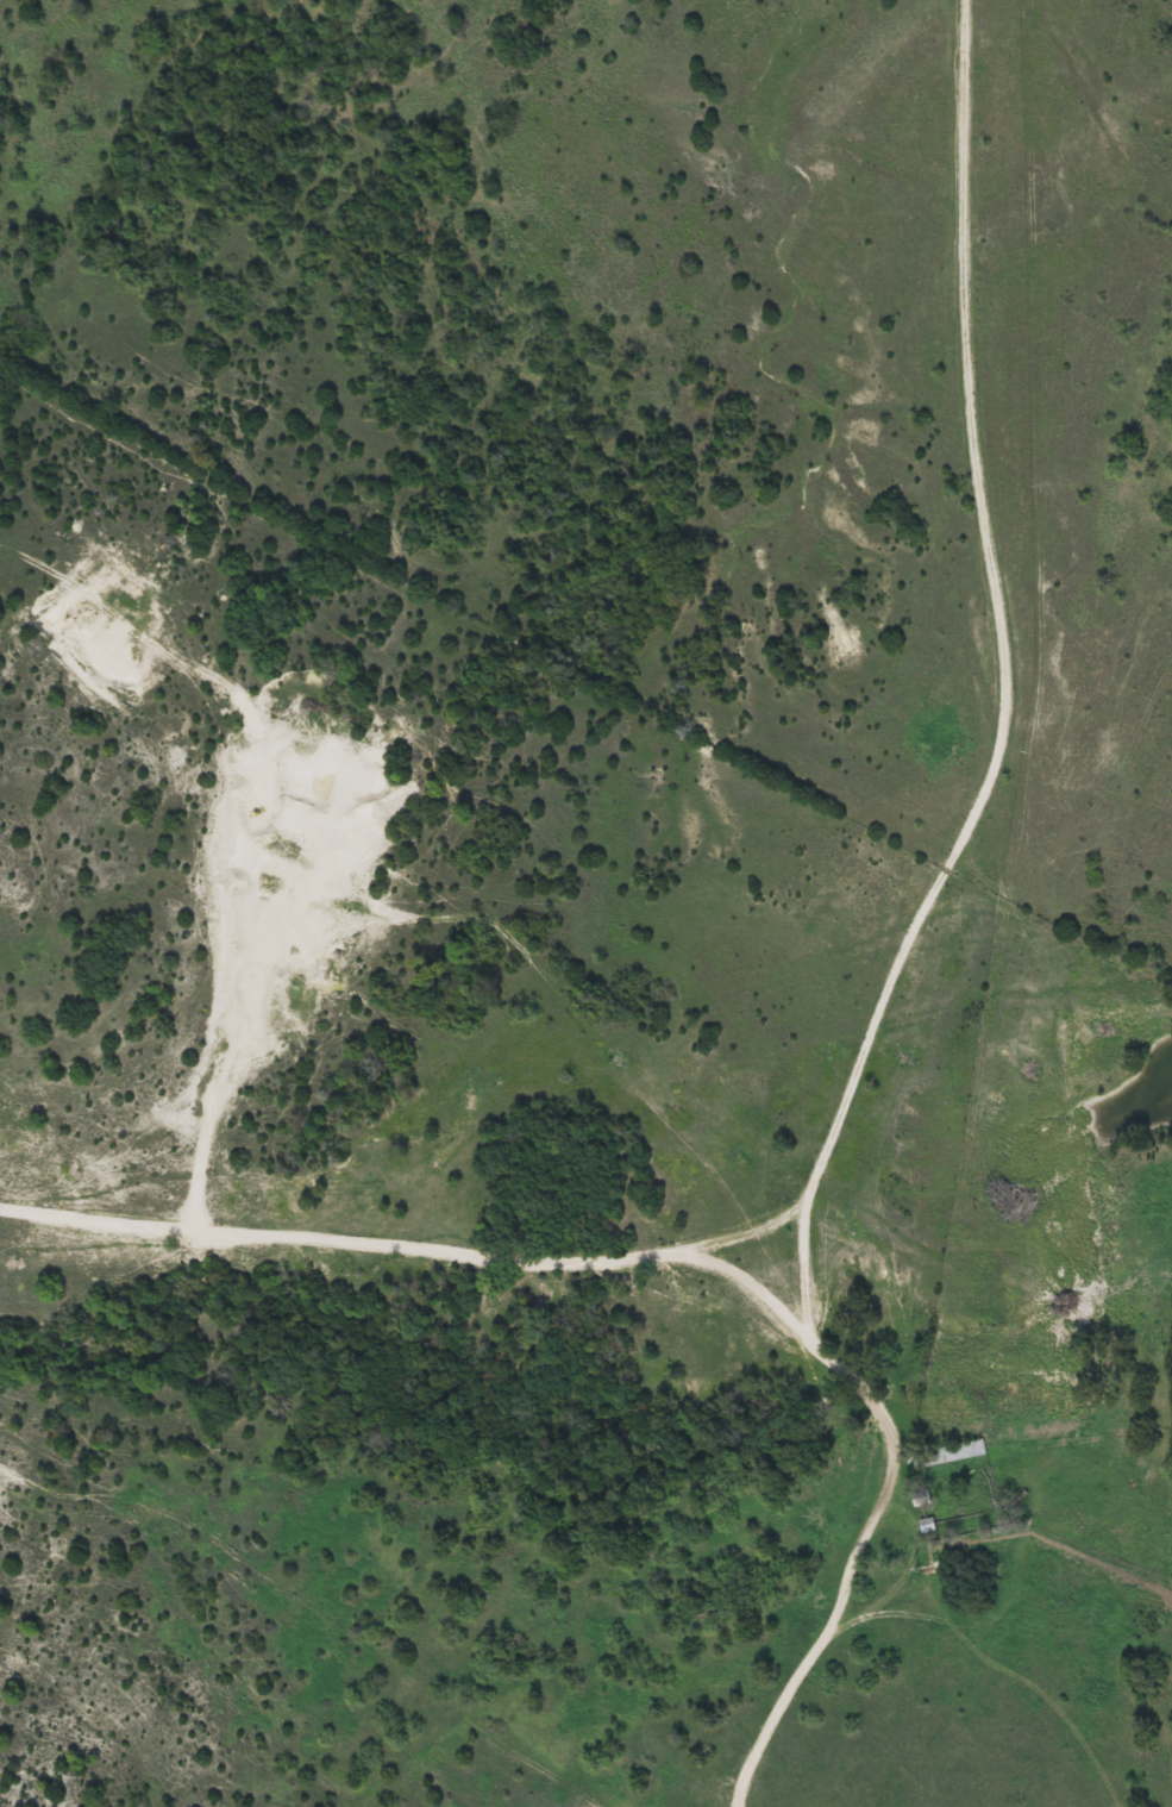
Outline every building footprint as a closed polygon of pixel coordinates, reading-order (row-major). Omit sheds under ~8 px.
[(914,1452),(917,1468),(990,1453),(987,1437),(914,1452)] [(919,1505),(933,1504),(932,1492),(918,1494),(919,1505)]
